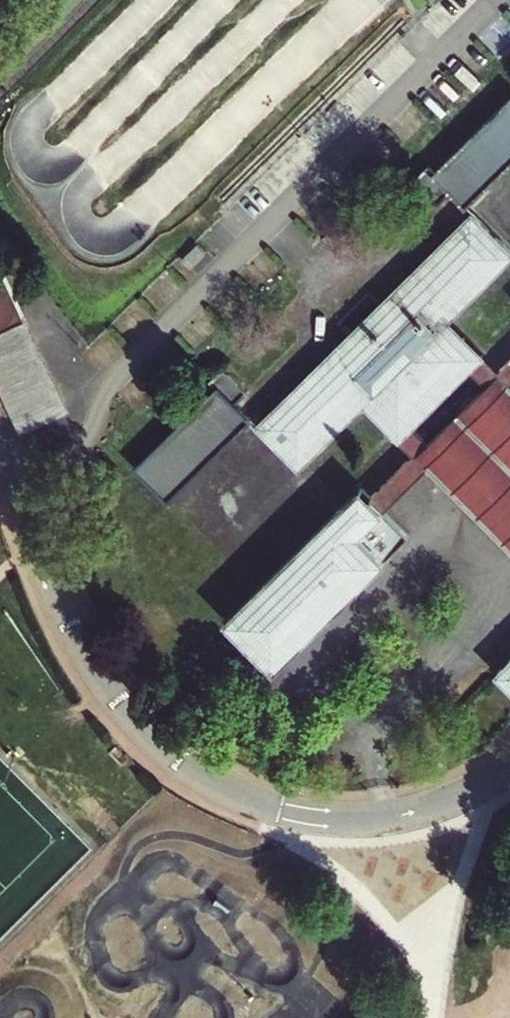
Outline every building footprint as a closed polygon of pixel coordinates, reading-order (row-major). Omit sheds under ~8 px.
[(467,205),(509,163),(509,98),(436,172),(429,165),(415,178),(438,201),(451,189),(467,205)] [(258,425),(300,466),(366,401),(375,391),(410,426),(473,364),(439,328),(450,318),(509,258),(509,249),(473,212),(258,425)] [(0,279),(0,382),(21,430),(66,412),(7,276),(0,279)] [(502,371),(450,318),(439,328),(473,364),(491,381),(427,444),(410,426),(375,391),(366,401),(417,453),(372,497),(362,487),(338,511),(359,532),(383,508),(428,464),(509,547),(509,363),(502,371)] [(168,499),(251,418),(235,402),(249,389),(226,366),(212,379),(218,386),(137,466),(168,499)] [(410,535),(383,508),(359,532),(338,511),(227,619),(274,667),(410,535)] [(498,671),(509,683),(509,659),(498,671)]
